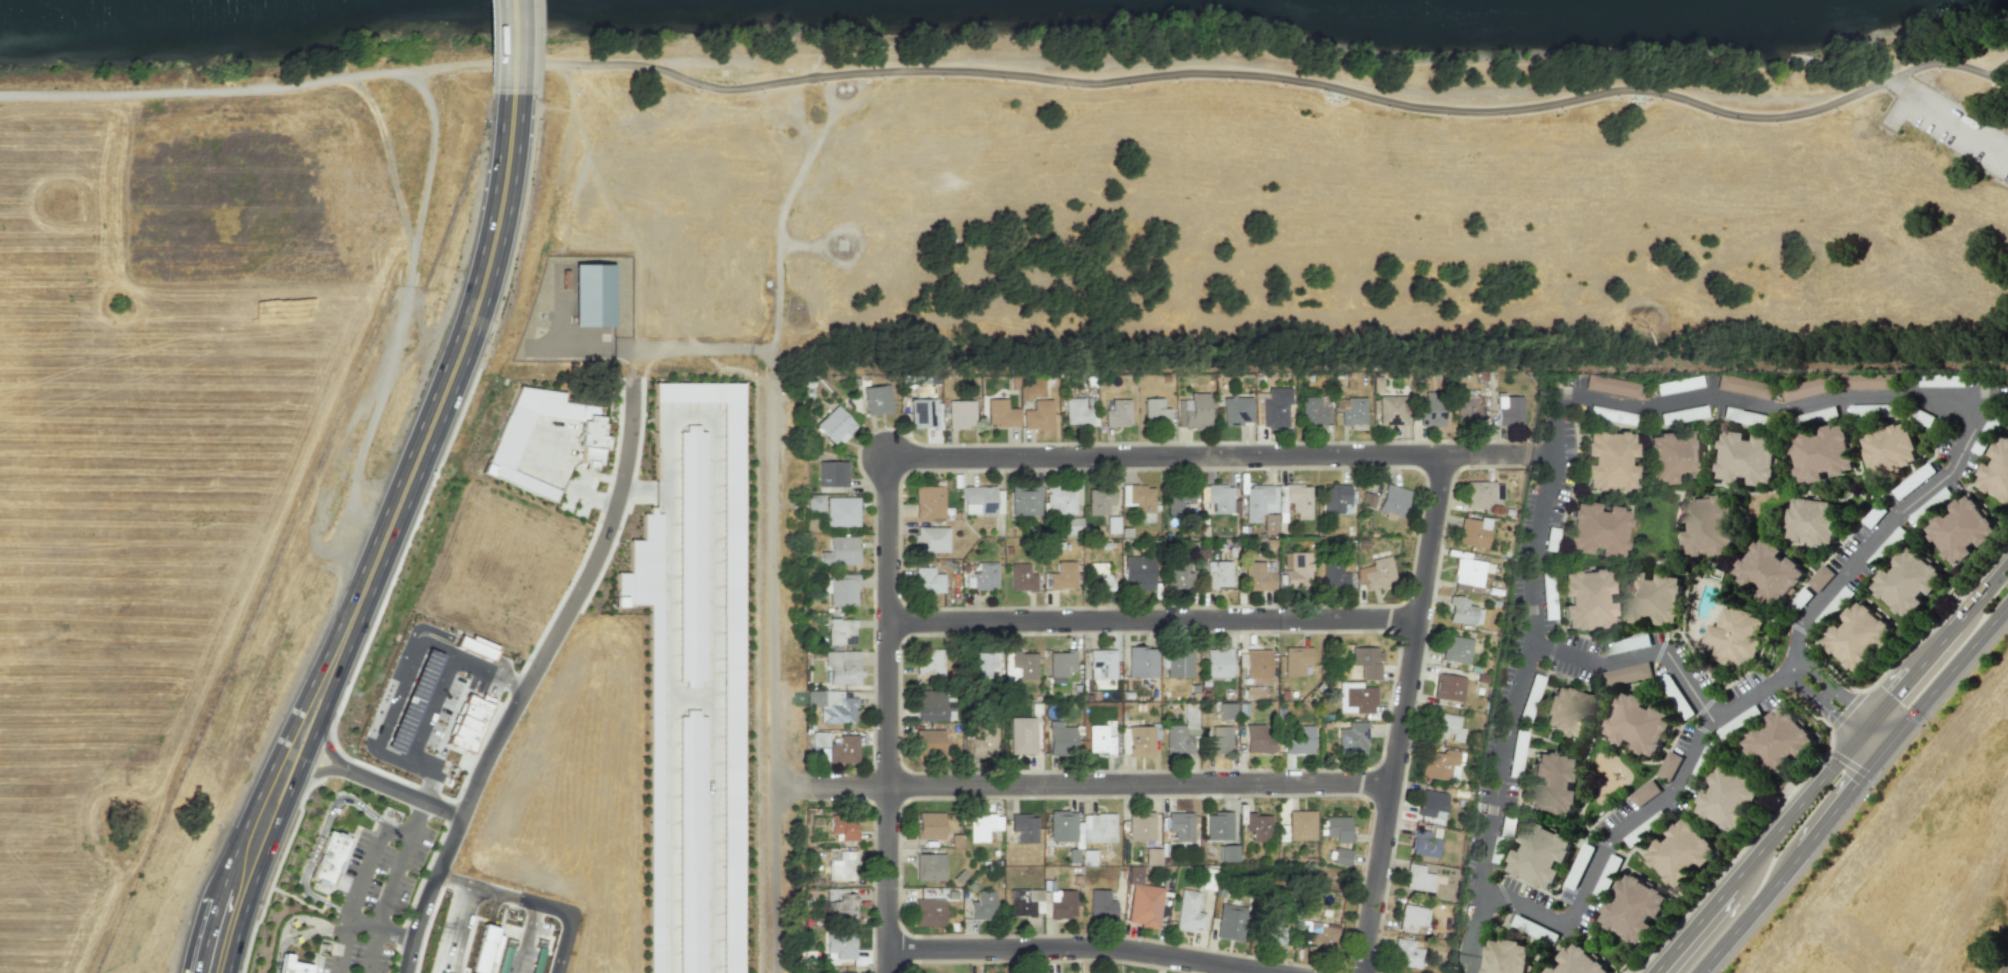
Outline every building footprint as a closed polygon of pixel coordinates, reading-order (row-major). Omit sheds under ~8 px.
[(573,261),(613,261),(613,323),(573,323),(573,261)] [(1587,372),(1584,387),(1638,397),(1641,382),(1587,372)] [(1720,372),(1717,387),(1770,398),(1773,383),(1720,372)] [(1655,382),(1657,394),(1704,385),(1701,373),(1655,382)] [(744,381),(655,381),(655,401),(723,401),(723,972),(743,972),(744,381)] [(560,489),(555,502),(480,470),(518,383),(564,390),(563,400),(602,405),(601,414),(602,414),(601,421),(603,421),(602,433),(607,434),(605,448),(602,448),(600,463),(595,463),(594,468),(584,467),(585,461),(580,460),(582,444),(578,444),(581,419),(535,413),(512,468),(560,489)] [(863,386),(867,414),(892,411),(889,383),(863,386)] [(1288,402),(1288,425),(1283,425),(1283,428),(1268,428),(1268,425),(1262,425),(1262,396),(1269,396),(1269,386),(1292,386),(1292,402),(1288,402)] [(1418,405),(1418,424),(1443,424),(1442,390),(1425,390),(1424,405),(1418,405)] [(1190,398),(1177,398),(1178,425),(1184,425),(1184,426),(1194,426),(1194,429),(1210,428),(1209,391),(1190,391),(1190,398)] [(1231,396),(1223,396),(1224,424),(1241,424),(1241,420),(1253,420),(1252,395),(1236,396),(1236,393),(1231,393),(1231,396)] [(1301,396),(1302,419),(1310,419),(1310,423),(1332,423),(1332,394),(1319,394),(1319,395),(1301,396)] [(1379,394),(1380,423),(1406,423),(1406,394),(1379,394)] [(1456,394),(1456,423),(1482,423),(1482,394),(1456,394)] [(1497,395),(1497,423),(1508,423),(1508,421),(1522,421),(1522,395),(1497,395)] [(1066,396),(1066,423),(1074,422),(1074,425),(1092,425),(1092,407),(1091,406),(1090,396),(1066,396)] [(1144,397),(1145,421),(1161,421),(1161,424),(1170,424),(1170,406),(1163,406),(1163,396),(1144,397)] [(1348,396),(1348,407),(1341,407),(1341,424),(1350,424),(1350,422),(1367,422),(1366,396),(1348,396)] [(908,397),(909,426),(935,425),(934,397),(908,397)] [(987,397),(987,422),(995,422),(996,425),(1019,425),(1018,407),(1007,407),(1006,397),(987,397)] [(1112,408),(1105,408),(1105,426),(1115,426),(1114,423),(1131,423),(1131,397),(1112,398),(1112,408)] [(1022,408),(1023,427),(1033,427),(1034,428),(1053,428),(1052,398),(1033,398),(1033,408),(1022,408)] [(948,399),(948,427),(967,427),(967,424),(974,424),(974,399),(948,399)] [(815,423),(832,443),(837,438),(841,442),(849,434),(848,432),(856,425),(836,403),(815,423)] [(1589,403),(1587,415),(1634,424),(1636,412),(1589,403)] [(1659,412),(1661,424),(1708,415),(1706,403),(1659,412)] [(1725,404),(1722,416),(1769,426),(1771,414),(1725,404)] [(1914,404),(1908,415),(1930,426),(1935,415),(1914,404)] [(1905,420),(1909,429),(1912,428),(1919,447),(1916,448),(1920,457),(1914,459),(1914,461),(1907,464),(1902,466),(1903,469),(1896,471),(1895,468),(1893,469),(1892,468),(1890,469),(1890,470),(1885,472),(1884,471),(1878,473),(1874,464),(1872,465),(1865,447),(1867,446),(1864,436),(1870,434),(1870,432),(1877,429),(1878,430),(1891,424),(1899,421),(1900,423),(1905,420)] [(1848,428),(1851,436),(1848,437),(1849,441),(1851,440),(1853,446),(1851,447),(1852,451),(1854,450),(1856,458),(1854,459),(1856,466),(1847,468),(1848,471),(1835,475),(1833,468),(1824,470),(1826,477),(1813,481),(1812,478),(1803,480),(1801,473),(1799,474),(1797,466),(1799,466),(1798,461),(1794,462),(1793,456),(1797,455),(1795,451),(1793,452),(1791,444),(1793,443),(1791,436),(1801,434),(1800,430),(1813,427),(1815,434),(1823,432),(1821,425),(1834,421),(1835,424),(1844,422),(1846,429),(1848,428)] [(679,430),(686,430),(686,423),(700,423),(700,430),(706,430),(706,680),(699,679),(699,686),(686,686),(686,679),(679,679),(679,430)] [(1704,436),(1704,445),(1702,445),(1703,449),(1706,449),(1706,455),(1703,455),(1703,460),(1706,460),(1707,468),(1704,468),(1705,475),(1696,476),(1696,479),(1682,480),(1681,473),(1673,474),(1673,481),(1660,482),(1660,479),(1650,480),(1650,473),(1647,473),(1647,465),(1649,464),(1648,450),(1645,450),(1645,442),(1647,442),(1646,435),(1656,434),(1656,431),(1669,429),(1670,437),(1678,436),(1678,429),(1691,427),(1692,430),(1701,430),(1701,437),(1704,436)] [(1585,431),(1592,431),(1593,428),(1601,428),(1601,431),(1615,431),(1615,428),(1624,429),(1624,431),(1631,431),(1630,440),(1634,440),(1633,454),(1626,454),(1626,463),(1633,463),(1633,477),(1630,477),(1630,486),(1623,486),(1623,488),(1615,488),(1615,486),(1600,485),(1600,488),(1592,487),(1592,485),(1585,486),(1584,476),(1582,476),(1582,462),(1589,462),(1589,453),(1582,454),(1582,440),(1585,440),(1585,431)] [(1780,443),(1779,451),(1777,451),(1776,456),(1779,456),(1778,462),(1776,462),(1775,466),(1777,466),(1777,474),(1774,474),(1774,481),(1764,481),(1764,483),(1751,482),(1751,475),(1743,474),(1742,481),(1728,480),(1729,477),(1720,476),(1720,469),(1718,469),(1719,460),(1721,460),(1721,456),(1718,456),(1719,450),(1722,450),(1722,446),(1720,445),(1721,437),(1723,438),(1724,431),(1733,431),(1733,428),(1747,430),(1746,437),(1755,438),(1756,431),(1769,432),(1769,435),(1778,436),(1778,443),(1780,443)] [(2003,433),(2007,436),(2007,502),(2001,498),(2002,496),(2000,494),(1998,497),(1992,494),(1994,491),(1990,489),(1988,491),(1981,487),(1982,484),(1976,481),(1981,473),(1978,472),(1984,460),(1991,463),(1995,455),(1989,452),(1995,440),(1998,441),(2003,433)] [(818,460),(818,485),(846,485),(846,460),(818,460)] [(1465,480),(1466,507),(1485,507),(1485,500),(1495,500),(1495,480),(1465,480)] [(1285,482),(1285,501),(1291,501),(1291,511),(1297,511),(1297,518),(1311,517),(1311,485),(1302,485),(1302,482),(1285,482)] [(1386,482),(1378,509),(1385,512),(1386,510),(1402,516),(1410,490),(1386,482)] [(1128,483),(1128,502),(1135,502),(1135,512),(1154,512),(1153,486),(1145,486),(1145,484),(1137,484),(1137,483),(1128,483)] [(1206,483),(1206,502),(1213,501),(1213,511),(1232,511),(1232,486),(1226,486),(1226,483),(1206,483)] [(1330,483),(1330,486),(1323,486),(1324,512),(1343,512),(1343,502),(1350,502),(1350,483),(1330,483)] [(963,485),(964,503),(977,503),(978,514),(995,513),(994,484),(963,485)] [(1010,484),(1011,514),(1040,514),(1040,484),(1010,484)] [(1046,484),(1046,502),(1047,502),(1047,513),(1075,512),(1075,487),(1070,487),(1070,484),(1046,484)] [(1167,488),(1167,513),(1185,513),(1185,502),(1192,502),(1193,484),(1183,484),(1183,488),(1167,488)] [(1245,487),(1246,521),(1260,521),(1260,512),(1265,511),(1277,511),(1277,484),(1270,484),(1250,484),(1250,487),(1245,487)] [(914,485),(914,517),(944,517),(943,485),(914,485)] [(1103,488),(1088,488),(1089,514),(1108,514),(1108,504),(1115,504),(1115,485),(1103,485),(1103,488)] [(1363,490),(1359,503),(1372,507),(1377,495),(1363,490)] [(806,494),(806,510),(823,510),(823,493),(806,494)] [(1687,507),(1686,498),(1693,497),(1693,495),(1701,494),(1702,497),(1716,496),(1716,493),(1724,493),(1724,495),(1732,495),(1733,504),(1735,504),(1736,518),(1729,518),(1729,527),(1737,526),(1737,540),(1734,540),(1735,549),(1728,550),(1728,552),(1720,553),(1720,550),(1716,550),(1716,554),(1709,555),(1709,551),(1705,551),(1705,553),(1697,554),(1697,552),(1690,552),(1689,543),(1686,543),(1685,529),(1692,529),(1692,520),(1685,521),(1684,507),(1687,507)] [(1967,493),(1971,498),(1973,497),(1978,503),(1976,505),(1985,516),(1987,515),(1992,521),(1990,523),(1995,529),(1988,535),(1990,537),(1979,545),(1974,539),(1967,545),(1972,551),(1961,559),(1959,557),(1952,562),(1947,556),(1945,558),(1941,552),(1942,550),(1933,538),(1931,540),(1927,533),(1928,532),(1924,526),(1931,521),(1929,518),(1940,509),(1944,515),(1952,510),(1947,504),(1958,496),(1960,498),(1967,493)] [(1792,526),(1789,526),(1792,506),(1795,506),(1796,496),(1803,497),(1803,495),(1811,496),(1811,497),(1826,499),(1834,500),(1834,502),(1840,503),(1839,513),(1842,513),(1839,533),(1836,532),(1835,542),(1828,541),(1828,543),(1820,542),(1820,541),(1816,541),(1815,544),(1808,543),(1809,540),(1805,539),(1805,540),(1797,538),(1797,536),(1791,535),(1792,526)] [(825,496),(825,525),(858,525),(857,496),(825,496)] [(1625,517),(1627,517),(1627,525),(1624,525),(1622,539),(1624,540),(1623,548),(1620,548),(1619,554),(1610,553),(1610,556),(1596,554),(1597,547),(1588,545),(1588,552),(1574,550),(1575,547),(1565,546),(1567,539),(1564,538),(1566,531),(1568,531),(1570,516),(1568,516),(1569,507),(1572,508),(1573,501),(1582,502),(1582,499),(1596,502),(1594,509),(1603,510),(1604,503),(1618,505),(1617,508),(1626,510),(1625,517)] [(1862,520),(1871,527),(1886,509),(1877,501),(1862,520)] [(662,512),(656,512),(656,505),(649,506),(649,512),(642,512),(643,538),(629,538),(629,571),(616,571),(616,595),(614,595),(615,605),(626,606),(626,604),(649,604),(649,972),(662,972),(662,512)] [(1264,513),(1264,530),(1277,530),(1277,513),(1264,513)] [(1067,516),(1067,533),(1082,533),(1082,516),(1067,516)] [(1118,516),(1106,517),(1106,533),(1119,533),(1118,516)] [(1460,516),(1456,542),(1486,547),(1489,529),(1478,527),(1479,519),(1460,516)] [(916,525),(948,526),(948,551),(917,551),(917,543),(912,543),(913,533),(916,533),(916,525)] [(1543,549),(1555,551),(1559,527),(1547,525),(1543,549)] [(827,550),(819,550),(819,564),(855,564),(855,563),(858,563),(858,547),(855,548),(855,535),(828,535),(827,550)] [(1807,571),(1803,577),(1805,578),(1799,584),(1797,583),(1795,586),(1797,588),(1792,594),(1790,592),(1788,594),(1790,596),(1783,602),(1782,600),(1777,606),(1771,600),(1769,602),(1758,593),(1762,588),(1756,583),(1752,587),(1741,578),(1743,576),(1736,570),(1741,564),(1739,563),(1745,556),(1747,558),(1756,547),(1754,545),(1760,539),(1762,541),(1766,535),(1773,541),(1775,539),(1786,548),(1781,554),(1782,555),(1787,559),(1792,554),(1802,563),(1800,565),(1807,571)] [(1907,544),(1912,549),(1913,547),(1920,552),(1918,554),(1929,564),(1931,562),(1937,567),(1936,569),(1941,574),(1935,581),(1938,583),(1928,593),(1923,589),(1917,595),(1922,600),(1913,610),(1911,608),(1905,615),(1900,610),(1898,612),(1892,607),(1893,605),(1891,603),(1889,605),(1884,601),(1886,598),(1882,595),(1881,597),(1875,592),(1876,590),(1871,585),(1877,579),(1874,577),(1884,566),(1889,571),(1895,564),(1889,559),(1898,549),(1901,551),(1907,544)] [(1290,551),(1290,569),(1284,569),(1285,588),(1311,588),(1311,551),(1290,551)] [(1390,554),(1372,559),(1373,564),(1362,566),(1364,571),(1362,572),(1367,589),(1379,586),(1380,589),(1389,586),(1388,581),(1396,579),(1390,554)] [(1124,555),(1124,589),(1153,589),(1153,555),(1124,555)] [(1459,556),(1459,557),(1456,557),(1453,573),(1454,573),(1453,581),(1480,586),(1485,561),(1459,556)] [(978,571),(972,571),(972,589),(989,589),(989,586),(997,586),(996,560),(978,561),(978,571)] [(1057,572),(1049,572),(1049,589),(1059,589),(1059,587),(1076,587),(1075,560),(1057,560),(1057,572)] [(1216,588),(1207,588),(1206,560),(1232,560),(1232,585),(1216,585),(1216,588)] [(1265,560),(1245,560),(1245,590),(1275,590),(1274,571),(1265,571),(1265,560)] [(1324,560),(1324,587),(1339,587),(1339,589),(1349,588),(1349,571),(1342,571),(1342,560),(1324,560)] [(1089,562),(1089,588),(1104,588),(1104,590),(1114,589),(1114,573),(1107,573),(1107,561),(1089,562)] [(1167,561),(1167,590),(1193,590),(1193,571),(1186,571),(1186,561),(1167,561)] [(1010,562),(1010,590),(1026,589),(1026,591),(1036,590),(1036,572),(1029,572),(1029,562),(1010,562)] [(914,566),(933,566),(933,573),(943,573),(943,591),(914,592),(914,566)] [(1568,572),(1567,569),(1576,568),(1576,571),(1590,570),(1590,568),(1599,567),(1599,569),(1606,569),(1606,578),(1609,578),(1610,592),(1603,592),(1604,601),(1611,600),(1612,614),(1609,614),(1609,623),(1602,624),(1602,626),(1594,627),(1594,624),(1591,625),(1591,628),(1583,629),(1583,625),(1579,625),(1579,628),(1571,628),(1571,626),(1564,627),(1564,617),(1561,617),(1560,604),(1567,603),(1566,595),(1559,595),(1558,581),(1561,581),(1561,572),(1568,572)] [(1683,576),(1682,583),(1684,583),(1684,591),(1681,591),(1681,595),(1684,596),(1684,603),(1680,603),(1680,606),(1682,606),(1682,614),(1679,614),(1679,621),(1670,620),(1669,623),(1656,622),(1656,615),(1647,614),(1647,622),(1633,620),(1634,617),(1624,617),(1625,609),(1623,609),(1623,601),(1625,601),(1627,587),(1625,586),(1625,578),(1628,578),(1628,571),(1637,572),(1638,569),(1651,570),(1651,577),(1660,578),(1660,571),(1674,572),(1673,575),(1683,576)] [(1540,571),(1552,570),(1555,618),(1543,619),(1540,571)] [(857,573),(828,573),(828,605),(855,605),(855,588),(857,588),(857,573)] [(1790,603),(1798,611),(1814,593),(1805,585),(1790,603)] [(1448,595),(1447,603),(1450,603),(1448,620),(1473,624),(1476,605),(1466,604),(1467,598),(1462,597),(1463,596),(1454,594),(1453,595),(1448,595)] [(1859,600),(1864,604),(1865,603),(1872,608),(1870,610),(1874,613),(1876,610),(1881,615),(1879,617),(1881,619),(1882,618),(1889,623),(1887,626),(1892,630),(1886,636),(1889,639),(1880,650),(1874,644),(1868,651),(1875,656),(1866,667),(1863,665),(1857,671),(1851,666),(1850,668),(1843,663),(1845,661),(1843,659),(1842,661),(1837,657),(1839,655),(1834,651),(1832,653),(1826,648),(1828,646),(1823,641),(1829,634),(1826,632),(1835,622),(1841,627),(1847,620),(1841,615),(1850,605),(1853,607),(1859,600)] [(1724,605),(1732,608),(1733,605),(1754,612),(1753,615),(1764,618),(1757,638),(1762,639),(1756,658),(1751,656),(1747,669),(1734,664),(1734,666),(1721,662),(1722,660),(1712,657),(1717,644),(1705,640),(1711,622),(1718,624),(1724,605)] [(828,625),(827,625),(827,644),(854,644),(854,627),(855,627),(855,618),(839,618),(839,617),(828,617),(828,625)] [(1603,643),(1606,654),(1652,644),(1649,632),(1603,643)] [(471,633),(469,638),(458,633),(453,646),(491,661),(498,645),(471,633)] [(1444,634),(1441,659),(1468,663),(1472,638),(1444,634)] [(1147,648),(1147,646),(1127,646),(1128,676),(1158,676),(1157,648),(1147,648)] [(1285,646),(1285,675),(1304,675),(1304,665),(1312,665),(1312,646),(1285,646)] [(1361,664),(1361,678),(1381,678),(1380,662),(1378,662),(1378,660),(1382,660),(1382,651),(1378,651),(1377,646),(1352,646),(1352,664),(1361,664)] [(1167,647),(1167,677),(1193,677),(1193,647),(1167,647)] [(1222,648),(1206,648),(1207,676),(1232,676),(1232,647),(1222,647),(1222,648)] [(915,673),(932,673),(932,674),(942,674),(942,667),(943,666),(943,648),(917,648),(917,666),(915,666),(915,673)] [(1065,651),(1065,648),(1074,648),(1075,671),(1069,671),(1068,676),(1049,676),(1049,652),(1065,651)] [(1088,649),(1089,667),(1096,667),(1097,678),(1115,678),(1115,649),(1088,649)] [(1246,649),(1246,677),(1254,677),(1254,682),(1270,681),(1271,649),(1246,649)] [(828,665),(829,683),(858,683),(857,650),(839,651),(824,651),(824,665),(828,665)] [(1010,650),(1010,667),(1019,666),(1019,675),(1017,675),(1017,678),(1036,678),(1036,652),(1020,652),(1020,650),(1010,650)] [(971,651),(971,677),(990,677),(990,667),(997,667),(997,662),(990,662),(990,651),(971,651)] [(1603,671),(1606,686),(1653,675),(1649,660),(1603,671)] [(1436,672),(1432,697),(1461,702),(1465,677),(1436,672)] [(1517,717),(1528,721),(1543,676),(1532,672),(1517,717)] [(1660,679),(1670,673),(1696,712),(1686,719),(1660,679)] [(1544,714),(1541,713),(1547,694),(1550,695),(1553,685),(1559,687),(1560,686),(1567,688),(1567,689),(1571,690),(1572,687),(1579,689),(1578,692),(1582,693),(1589,695),(1589,697),(1595,699),(1592,709),(1595,710),(1589,728),(1586,727),(1583,736),(1577,734),(1576,736),(1569,734),(1569,733),(1565,732),(1564,735),(1557,733),(1558,730),(1555,729),(1554,729),(1547,727),(1547,725),(1541,723),(1544,714)] [(1345,686),(1345,706),(1356,705),(1355,713),(1374,712),(1374,704),(1377,704),(1377,686),(1345,686)] [(806,690),(806,705),(824,705),(823,689),(806,690)] [(944,689),(944,720),(914,720),(914,690),(944,689)] [(1675,715),(1672,721),(1674,722),(1671,730),(1668,729),(1666,732),(1669,733),(1666,740),(1663,739),(1662,742),(1664,743),(1660,750),(1658,749),(1655,756),(1647,752),(1645,755),(1633,749),(1636,742),(1628,738),(1625,745),(1613,739),(1614,736),(1606,732),(1609,725),(1607,724),(1611,717),(1613,718),(1619,705),(1617,704),(1621,696),(1623,697),(1626,691),(1634,695),(1636,692),(1648,698),(1645,705),(1653,709),(1656,702),(1668,708),(1667,711),(1675,715)] [(465,693),(479,699),(481,692),(494,698),(470,754),(444,743),(448,734),(450,734),(454,724),(453,724),(458,713),(459,713),(463,703),(461,702),(465,693)] [(838,696),(838,704),(827,704),(827,708),(819,708),(819,723),(853,723),(853,706),(856,706),(856,697),(838,696)] [(1185,724),(1166,724),(1166,754),(1193,753),(1192,734),(1186,734),(1186,728),(1198,727),(1197,702),(1185,702),(1185,724)] [(1220,702),(1220,718),(1237,717),(1237,702),(1220,702)] [(1786,706),(1791,711),(1792,709),(1798,715),(1796,717),(1806,728),(1808,727),(1813,733),(1811,735),(1816,740),(1809,746),(1811,748),(1801,757),(1796,752),(1789,758),(1794,763),(1784,772),(1782,770),(1775,776),(1770,771),(1769,772),(1763,766),(1765,764),(1755,753),(1753,755),(1748,749),(1750,747),(1745,742),(1752,736),(1750,733),(1760,724),(1765,730),(1772,724),(1767,718),(1777,710),(1779,712),(1786,706)] [(707,713),(706,972),(679,972),(681,714),(687,714),(688,707),(701,707),(701,714),(707,713)] [(1446,732),(1445,738),(1430,736),(1434,711),(1460,715),(1458,726),(1465,727),(1462,742),(1450,740),(1451,733),(1446,732)] [(1349,727),(1339,727),(1339,753),(1366,753),(1366,743),(1368,743),(1367,721),(1349,721),(1349,727)] [(1246,723),(1246,752),(1275,751),(1275,734),(1264,734),(1264,723),(1246,723)] [(1106,736),(1106,724),(1088,725),(1089,751),(1105,751),(1105,753),(1114,753),(1113,736),(1106,736)] [(1285,725),(1285,753),(1313,752),(1313,724),(1285,725)] [(1010,725),(1010,751),(1027,751),(1027,752),(1035,752),(1035,736),(1028,736),(1028,725),(1010,725)] [(1127,725),(1128,755),(1155,755),(1154,725),(1127,725)] [(1212,726),(1213,736),(1206,736),(1206,754),(1232,753),(1232,725),(1212,726)] [(970,738),(970,756),(997,756),(997,726),(978,726),(978,738),(970,738)] [(1049,726),(1049,755),(1075,755),(1075,726),(1049,726)] [(914,729),(915,755),(943,755),(943,729),(914,729)] [(1507,775),(1518,777),(1526,730),(1515,729),(1507,775)] [(810,731),(810,746),(828,746),(827,731),(810,731)] [(838,742),(828,742),(828,762),(858,762),(857,734),(839,734),(838,742)] [(1424,750),(1421,774),(1423,775),(1423,776),(1448,780),(1451,764),(1457,764),(1459,750),(1445,748),(1439,753),(1424,750)] [(1670,749),(1683,756),(1670,781),(1657,774),(1670,749)] [(1535,753),(1542,754),(1542,751),(1550,752),(1550,755),(1564,756),(1565,754),(1573,755),(1573,757),(1580,758),(1579,767),(1582,768),(1580,781),(1573,781),(1572,789),(1579,790),(1578,804),(1574,803),(1573,812),(1566,812),(1566,814),(1558,813),(1558,811),(1555,810),(1554,813),(1547,812),(1548,809),(1543,809),(1543,811),(1535,810),(1535,808),(1528,807),(1529,798),(1527,798),(1528,784),(1535,785),(1536,776),(1529,775),(1531,762),(1534,762),(1535,753)] [(1728,765),(1729,763),(1737,766),(1736,769),(1740,772),(1742,769),(1746,771),(1745,774),(1749,775),(1750,773),(1757,777),(1756,779),(1763,782),(1759,791),(1761,792),(1755,804),(1749,801),(1745,809),(1752,812),(1745,824),(1743,823),(1739,831),(1732,828),(1731,830),(1724,827),(1725,824),(1721,822),(1720,825),(1713,822),(1715,819),(1711,818),(1711,820),(1703,816),(1704,814),(1698,811),(1702,803),(1699,801),(1705,789),(1712,792),(1715,784),(1709,782),(1715,769),(1718,770),(1722,762),(1728,765)] [(1630,794),(1638,807),(1661,790),(1652,778),(1630,794)] [(1423,789),(1419,806),(1417,806),(1416,814),(1432,817),(1433,810),(1443,812),(1447,793),(1423,789)] [(1623,837),(1630,847),(1668,818),(1661,809),(1623,837)] [(1050,812),(1049,812),(1050,841),(1075,840),(1075,812),(1068,812),(1068,810),(1050,810),(1050,812)] [(1288,810),(1289,840),(1316,839),(1315,810),(1288,810)] [(1127,811),(1128,840),(1154,840),(1153,811),(1127,811)] [(1213,814),(1206,814),(1207,839),(1232,839),(1232,811),(1213,811),(1213,814)] [(917,812),(917,828),(915,828),(915,839),(943,839),(943,812),(917,812)] [(1167,812),(1167,831),(1174,830),(1174,841),(1193,841),(1193,812),(1167,812)] [(1256,815),(1255,812),(1245,812),(1245,831),(1252,831),(1252,841),(1271,841),(1271,815),(1256,815)] [(969,815),(969,842),(988,841),(987,830),(994,830),(994,829),(1002,829),(1002,815),(994,815),(994,813),(986,813),(986,815),(969,815)] [(1010,813),(1010,831),(1018,831),(1018,842),(1037,842),(1036,816),(1029,817),(1029,813),(1010,813)] [(1082,828),(1082,842),(1115,842),(1115,813),(1096,813),(1096,814),(1088,814),(1088,828),(1082,828)] [(829,814),(829,833),(839,833),(839,840),(857,840),(856,831),(853,830),(854,814),(829,814)] [(1335,835),(1335,842),(1352,842),(1352,832),(1350,832),(1349,816),(1325,816),(1325,835),(1335,835)] [(1685,817),(1690,822),(1692,821),(1698,826),(1696,828),(1698,831),(1701,829),(1705,833),(1703,836),(1706,839),(1708,837),(1714,843),(1712,845),(1717,850),(1710,857),(1712,859),(1702,868),(1698,863),(1691,869),(1696,875),(1686,884),(1684,881),(1678,888),(1673,883),(1671,884),(1665,879),(1667,877),(1664,874),(1662,876),(1657,871),(1659,869),(1657,866),(1655,868),(1649,862),(1651,860),(1646,855),(1653,849),(1651,846),(1660,837),(1666,842),(1672,836),(1667,831),(1677,821),(1679,824),(1685,817)] [(1538,824),(1540,822),(1547,825),(1546,828),(1559,834),(1560,832),(1568,835),(1567,838),(1573,840),(1569,849),(1571,850),(1566,863),(1559,860),(1555,867),(1562,871),(1556,883),(1553,882),(1549,890),(1543,887),(1542,889),(1534,885),(1535,883),(1532,881),(1531,884),(1525,881),(1526,878),(1522,877),(1521,879),(1514,875),(1515,873),(1508,870),(1512,862),(1510,860),(1516,848),(1522,851),(1526,843),(1519,840),(1525,828),(1528,829),(1532,821),(1538,824)] [(1413,828),(1411,838),(1409,838),(1408,848),(1411,848),(1409,854),(1436,858),(1438,839),(1428,837),(1429,830),(1413,828)] [(308,878),(326,830),(349,839),(329,888),(308,878)] [(951,834),(951,847),(961,847),(961,834),(951,834)] [(1584,841),(1594,846),(1574,889),(1564,884),(1584,841)] [(1236,845),(1218,845),(1218,862),(1236,862),(1236,845)] [(1334,847),(1332,862),(1349,865),(1352,850),(1334,847)] [(1160,865),(1160,848),(1146,848),(1145,865),(1160,865)] [(829,862),(827,862),(827,880),(853,880),(853,863),(855,863),(855,850),(838,850),(838,851),(829,851),(829,862)] [(1095,850),(1081,850),(1082,865),(1095,865),(1095,850)] [(915,853),(915,880),(945,880),(944,853),(915,853)] [(1591,895),(1602,901),(1622,858),(1612,853),(1591,895)] [(1406,862),(1405,871),(1407,871),(1404,888),(1430,892),(1433,874),(1422,872),(1423,865),(1406,862)] [(952,878),(958,884),(968,874),(962,868),(952,878)] [(1215,870),(1203,868),(1200,888),(1212,890),(1215,870)] [(1636,875),(1643,879),(1642,881),(1645,883),(1647,880),(1653,884),(1651,887),(1654,889),(1656,887),(1662,891),(1661,893),(1667,897),(1663,905),(1665,907),(1658,918),(1652,915),(1648,922),(1654,926),(1647,938),(1644,936),(1639,944),(1633,940),(1632,942),(1625,938),(1626,936),(1622,934),(1621,936),(1615,932),(1617,930),(1614,928),(1612,930),(1605,926),(1607,924),(1601,920),(1605,912),(1602,911),(1610,899),(1616,903),(1620,895),(1614,892),(1621,880),(1624,882),(1628,874),(1635,877),(1636,875)] [(1132,883),(1126,921),(1139,923),(1139,926),(1157,929),(1163,887),(1132,883)] [(1181,888),(1175,926),(1176,927),(1175,929),(1192,932),(1192,929),(1193,929),(1193,928),(1202,930),(1204,913),(1196,911),(1199,891),(1181,888)] [(1009,889),(1010,916),(1027,916),(1027,917),(1035,917),(1035,900),(1028,900),(1028,889),(1009,889)] [(1090,889),(1089,914),(1096,915),(1096,917),(1115,919),(1115,900),(1109,900),(1109,890),(1090,889)] [(976,901),(969,901),(970,919),(994,919),(994,890),(976,891),(976,901)] [(1057,890),(1057,901),(1049,901),(1049,919),(1058,919),(1058,918),(1068,918),(1069,916),(1075,915),(1075,890),(1057,890)] [(826,901),(826,919),(856,920),(855,894),(837,894),(837,896),(836,896),(836,901),(826,901)] [(914,899),(914,925),(943,925),(943,899),(914,899)] [(1221,903),(1215,937),(1241,941),(1247,907),(1221,903)] [(1401,903),(1397,929),(1413,932),(1414,925),(1425,927),(1428,908),(1401,903)] [(1264,912),(1260,938),(1275,940),(1275,942),(1284,944),(1287,927),(1280,926),(1282,915),(1264,912)] [(1516,913),(1511,924),(1554,945),(1559,934),(1516,913)] [(499,936),(494,935),(495,927),(478,924),(468,972),(491,972),(499,936)] [(1319,933),(1309,931),(1307,949),(1335,953),(1338,928),(1320,925),(1319,933)] [(825,932),(825,952),(835,952),(836,959),(855,959),(854,951),(853,932),(825,932)] [(1394,937),(1392,947),(1395,948),(1392,964),(1418,968),(1421,949),(1411,947),(1412,940),(1394,937)] [(1529,962),(1527,972),(1484,972),(1485,969),(1486,964),(1483,964),(1484,957),(1487,957),(1488,954),(1487,954),(1489,946),(1491,946),(1492,940),(1502,941),(1502,938),(1521,942),(1521,945),(1530,947),(1529,953),(1531,954),(1530,962),(1529,962)] [(1605,968),(1611,972),(1546,972),(1552,965),(1558,970),(1564,963),(1558,959),(1568,948),(1570,950),(1576,943),(1581,948),(1583,946),(1589,951),(1587,953),(1599,963),(1600,961),(1606,966),(1605,968)] [(507,960),(510,947),(503,946),(500,958),(507,960)] [(310,965),(309,972),(277,972),(280,953),(290,955),(288,962),(310,965)]
